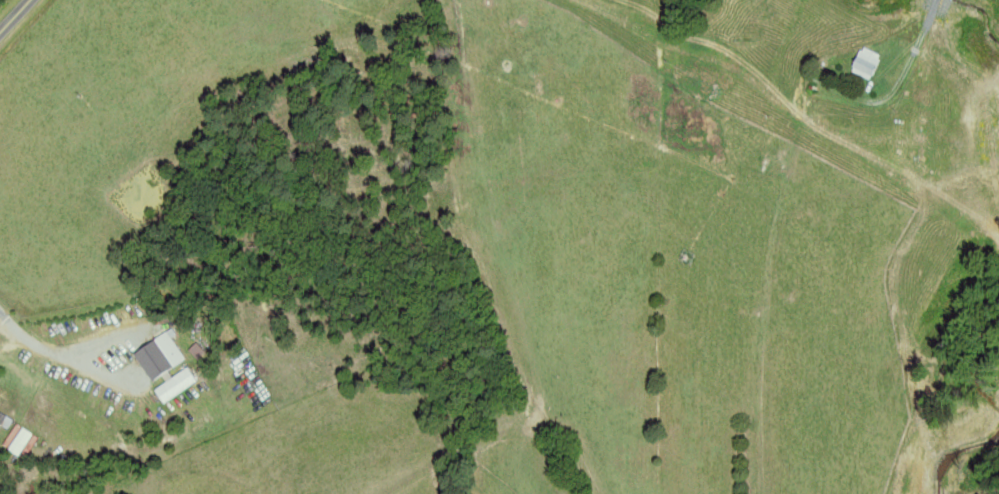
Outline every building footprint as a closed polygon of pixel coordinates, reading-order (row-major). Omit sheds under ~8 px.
[(873,80),(885,56),(865,46),(853,70),(873,80)] [(158,381),(178,364),(158,339),(137,356),(158,381)] [(167,403),(199,380),(190,367),(158,390),(167,403)]
